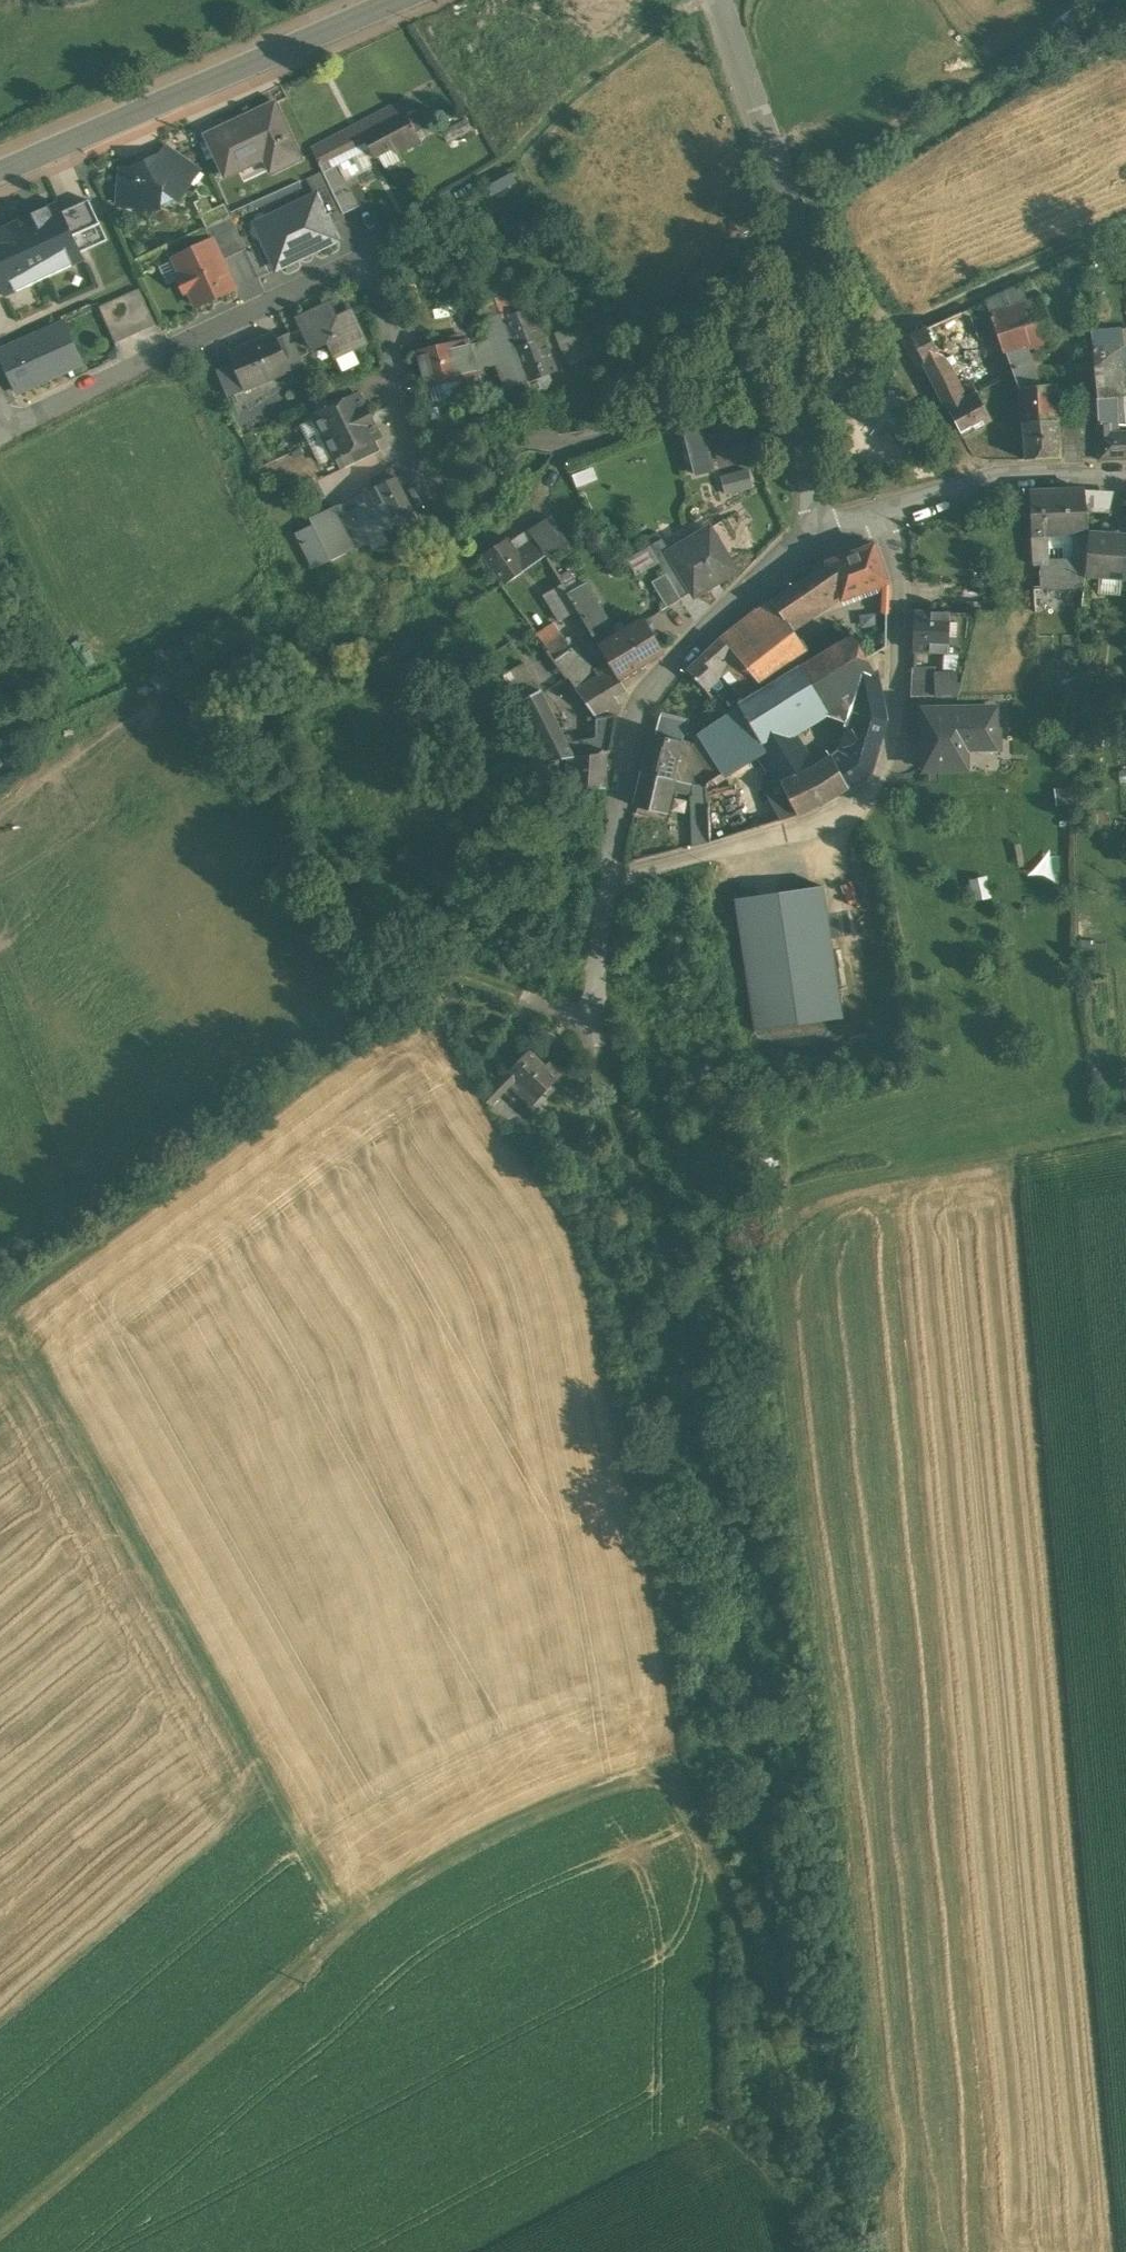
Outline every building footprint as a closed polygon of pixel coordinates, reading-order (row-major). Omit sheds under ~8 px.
[(361,123),(376,154),(378,159),(395,150),(398,156),(423,144),(417,133),(426,129),(410,98),(361,123)] [(249,121),(208,140),(225,177),(266,157),(273,173),(301,160),(275,103),(247,117),(249,121)] [(343,184),(353,180),(373,169),(368,158),(376,154),(361,123),(311,148),(328,183),(332,190),(343,184)] [(198,171),(174,154),(166,166),(190,182),(198,171)] [(166,166),(156,159),(136,168),(136,177),(133,205),(133,208),(156,210),(158,192),(167,188),(181,198),(191,184),(190,182),(166,166)] [(136,177),(121,176),(119,204),(133,205),(136,177)] [(353,180),(343,184),(355,209),(365,204),(353,180)] [(332,190),(328,183),(312,191),(315,196),(316,196),(331,226),(346,219),(344,215),(343,215),(332,190)] [(343,184),(332,190),(343,215),(344,215),(355,209),(343,184)] [(315,196),(273,216),(264,243),(268,251),(274,253),(280,267),(298,259),(299,256),(298,255),(310,249),(311,251),(313,252),(337,240),(331,226),(316,196),(315,196)] [(89,201),(63,213),(74,236),(100,224),(89,201)] [(4,230),(3,229),(0,231),(0,288),(4,297),(17,291),(17,292),(72,266),(84,260),(74,236),(63,213),(59,204),(48,210),(47,209),(34,215),(34,216),(4,230)] [(231,217),(205,230),(211,242),(212,241),(222,261),(246,250),(231,217)] [(222,261),(212,241),(211,242),(174,259),(183,278),(179,280),(186,294),(190,292),(197,307),(235,289),(222,261)] [(500,315),(502,319),(503,319),(522,312),(504,266),(484,274),(495,302),(500,315)] [(467,280),(478,309),(495,302),(484,274),(467,280)] [(986,302),(991,318),(1024,308),(1017,287),(986,302)] [(140,290),(99,308),(116,343),(156,325),(140,290)] [(479,322),(500,315),(495,302),(478,309),(475,310),(479,322)] [(974,340),(995,329),(991,318),(986,302),(967,310),(942,324),(955,350),(974,340)] [(1007,352),(1025,346),(1054,337),(1043,302),(1024,308),(991,318),(995,329),(1001,344),(1004,353),(1007,352)] [(338,317),(334,316),(329,304),(297,319),(301,327),(312,349),(324,342),(329,344),(335,357),(365,343),(350,312),(338,317)] [(522,312),(503,319),(514,350),(543,339),(532,309),(522,312)] [(526,382),(527,381),(514,350),(502,319),(500,315),(479,322),(506,390),(526,382)] [(942,324),(912,339),(926,366),(943,357),(955,350),(942,324)] [(566,357),(590,348),(581,325),(557,334),(566,357)] [(312,349),(301,327),(289,332),(301,356),(313,351),(312,349)] [(0,352),(0,354),(17,393),(70,369),(51,329),(0,352)] [(981,354),(1001,344),(995,329),(974,340),(981,354)] [(1093,333),(1097,382),(1097,393),(1116,391),(1125,390),(1125,375),(1120,330),(1093,333)] [(301,356),(289,332),(276,338),(290,370),(304,363),(301,356)] [(276,338),(274,333),(227,353),(231,363),(243,390),(290,370),(276,338)] [(447,338),(439,339),(449,381),(477,375),(468,343),(449,346),(447,338)] [(439,339),(429,341),(431,350),(419,353),(426,386),(449,381),(439,339)] [(543,339),(514,350),(527,381),(526,382),(534,400),(542,397),(546,386),(542,376),(555,371),(543,339)] [(1041,389),(1025,346),(1007,352),(1021,393),(1038,390),(1041,389)] [(599,351),(573,366),(581,378),(589,374),(606,364),(599,351)] [(964,400),(943,357),(926,366),(948,408),(964,400)] [(889,361),(879,367),(887,381),(897,375),(889,361)] [(231,363),(217,370),(228,397),(243,390),(231,363)] [(581,378),(565,387),(559,402),(563,410),(597,386),(589,374),(581,378)] [(1097,382),(1075,384),(1079,420),(1083,419),(1099,418),(1097,393),(1097,382)] [(349,385),(325,396),(331,409),(355,398),(349,385)] [(1041,389),(1038,390),(1021,393),(1024,424),(1058,421),(1055,388),(1041,389)] [(1116,391),(1097,393),(1099,418),(1099,425),(1117,424),(1116,391)] [(964,400),(948,408),(963,437),(993,421),(978,393),(964,400)] [(331,409),(315,417),(325,437),(369,416),(359,396),(331,409)] [(325,437),(324,437),(334,458),(339,456),(339,455),(375,438),(375,439),(379,437),(369,416),(325,437)] [(1099,418),(1083,419),(1083,437),(1083,448),(1099,446),(1099,434),(1099,425),(1099,418)] [(1058,421),(1024,424),(1027,460),(1061,458),(1058,421)] [(1117,424),(1099,425),(1099,434),(1118,433),(1117,424)] [(706,427),(683,431),(698,480),(700,485),(723,478),(706,427)] [(1099,434),(1099,446),(1100,461),(1125,460),(1125,433),(1118,433),(1099,434)] [(375,438),(339,455),(339,456),(345,468),(381,451),(375,439),(375,438)] [(716,448),(720,467),(747,461),(743,443),(716,448)] [(1099,446),(1083,448),(1084,460),(1100,461),(1099,446)] [(392,470),(370,481),(374,488),(378,486),(396,478),(392,470)] [(396,478),(378,486),(397,524),(400,530),(417,521),(396,478)] [(374,488),(366,492),(384,530),(397,524),(378,486),(374,488)] [(1085,491),(1068,492),(1069,516),(1070,535),(1088,535),(1088,534),(1089,534),(1085,491)] [(366,492),(349,501),(352,506),(335,515),(332,510),(310,520),(313,526),(330,561),(364,544),(362,540),(384,530),(366,492)] [(1068,492),(1044,493),(1046,517),(1069,516),(1068,492)] [(1031,537),(1040,536),(1038,493),(1029,494),(1031,537)] [(1040,536),(1047,536),(1046,517),(1044,493),(1038,493),(1040,536)] [(1069,516),(1046,517),(1047,536),(1070,535),(1069,516)] [(531,534),(536,541),(547,556),(569,542),(555,520),(531,534)] [(330,561),(313,526),(297,534),(314,569),(330,561)] [(670,552),(669,553),(693,592),(695,596),(736,571),(710,528),(670,552)] [(1040,536),(1041,566),(1042,588),(1043,592),(1084,592),(1088,535),(1070,535),(1047,536),(1040,536)] [(1088,535),(1086,574),(1125,577),(1125,569),(1125,538),(1088,535)] [(1041,566),(1040,536),(1031,537),(1032,566),(1041,566)] [(693,592),(669,553),(670,552),(662,539),(649,547),(667,575),(681,599),(693,592)] [(507,540),(482,556),(503,586),(527,569),(518,555),(507,540)] [(547,556),(536,541),(518,555),(527,569),(547,556)] [(874,545),(855,552),(854,550),(845,553),(846,556),(827,563),(838,590),(842,600),(888,583),(874,545)] [(827,563),(772,601),(788,624),(838,590),(827,563)] [(681,599),(667,575),(653,583),(667,607),(681,599)] [(578,612),(569,595),(563,585),(543,596),(559,623),(578,612)] [(617,637),(586,585),(569,595),(578,612),(600,647),(617,637)] [(1043,592),(1042,588),(1032,588),(1033,602),(1043,601),(1043,592)] [(1084,592),(1043,592),(1043,601),(1043,603),(1083,603),(1084,592)] [(763,689),(814,659),(788,624),(772,601),(757,610),(742,621),(721,639),(738,659),(763,689)] [(951,614),(914,613),(913,653),(950,654),(950,651),(951,614)] [(969,614),(951,614),(950,651),(968,651),(969,614)] [(887,615),(852,637),(866,660),(887,647),(887,615)] [(617,637),(600,647),(612,668),(620,681),(664,653),(646,619),(617,637)] [(565,648),(569,645),(553,622),(536,634),(555,660),(557,659),(567,651),(565,648)] [(852,637),(739,706),(761,742),(778,730),(779,730),(825,702),(854,684),(874,672),(866,660),(852,637)] [(721,639),(687,671),(704,690),(723,673),(738,659),(721,639)] [(594,679),(571,648),(567,651),(557,659),(568,678),(577,691),(594,679)] [(746,700),(763,689),(738,659),(723,673),(746,700)] [(525,663),(503,674),(519,703),(521,702),(542,693),(525,663)] [(594,679),(577,691),(597,718),(610,717),(607,711),(619,703),(613,694),(624,687),(620,681),(612,668),(594,679)] [(954,668),(912,669),(912,697),(955,696),(954,668)] [(874,672),(854,684),(862,715),(885,722),(874,672)] [(542,693),(521,702),(551,763),(569,759),(573,758),(566,742),(542,693)] [(761,742),(739,706),(738,705),(725,713),(697,734),(718,769),(761,742)] [(994,709),(923,711),(925,770),(955,769),(955,750),(995,749),(995,748),(1001,748),(1001,729),(995,729),(994,709)] [(862,715),(848,758),(836,766),(847,788),(870,774),(885,722),(862,715)] [(594,738),(566,742),(573,758),(607,753),(611,753),(616,716),(610,717),(597,718),(594,738)] [(660,718),(657,730),(683,736),(686,724),(660,718)] [(802,756),(779,730),(778,730),(761,742),(785,783),(810,771),(802,756)] [(681,742),(650,734),(642,773),(643,773),(671,779),(673,780),(676,767),(681,742)] [(541,748),(512,764),(520,780),(549,763),(541,748)] [(607,753),(573,758),(573,763),(573,787),(605,788),(607,764),(607,753)] [(785,783),(782,785),(788,796),(797,813),(798,815),(830,800),(830,799),(847,788),(836,766),(832,758),(815,768),(810,771),(785,783)] [(512,764),(488,778),(505,809),(528,795),(520,780),(512,764)] [(707,774),(676,767),(673,780),(705,787),(707,774)] [(724,772),(707,784),(708,802),(710,842),(754,829),(747,811),(741,793),(732,770),(724,772)] [(671,779),(643,773),(635,807),(664,814),(669,788),(671,779)] [(673,780),(671,779),(669,788),(692,793),(693,806),(708,802),(707,787),(705,787),(673,780)] [(788,796),(747,811),(754,829),(797,813),(788,796)] [(708,802),(693,806),(695,846),(710,842),(708,802)] [(736,902),(753,1030),(840,1019),(823,891),(736,902)] [(1103,956),(1106,944),(1084,939),(1081,951),(1103,956)] [(491,1052),(503,1063),(521,1043),(509,1032),(491,1052)] [(530,1050),(510,1072),(522,1082),(543,1099),(565,1074),(551,1061),(547,1066),(530,1050)] [(485,1100),(492,1115),(504,1102),(522,1082),(510,1072),(485,1100)] [(523,1120),(504,1102),(492,1115),(493,1117),(513,1132),(523,1120)]
